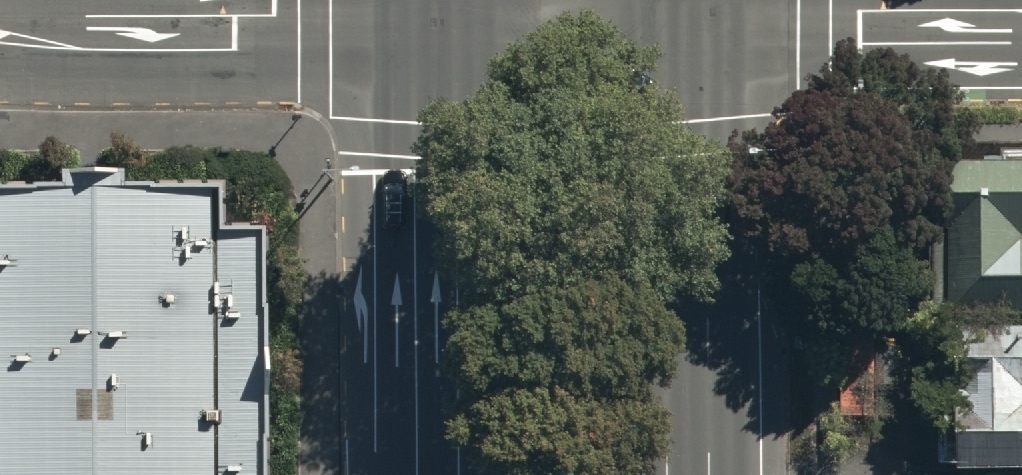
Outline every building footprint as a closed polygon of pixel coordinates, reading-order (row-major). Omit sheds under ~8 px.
[(923,167),(923,208),(948,208),(949,310),(1021,309),(1021,147),(1005,147),(1006,166),(923,167)] [(269,231),(216,231),(216,191),(0,192),(0,474),(270,474),(269,231)] [(1021,463),(1021,323),(944,325),(946,464),(1021,463)]
